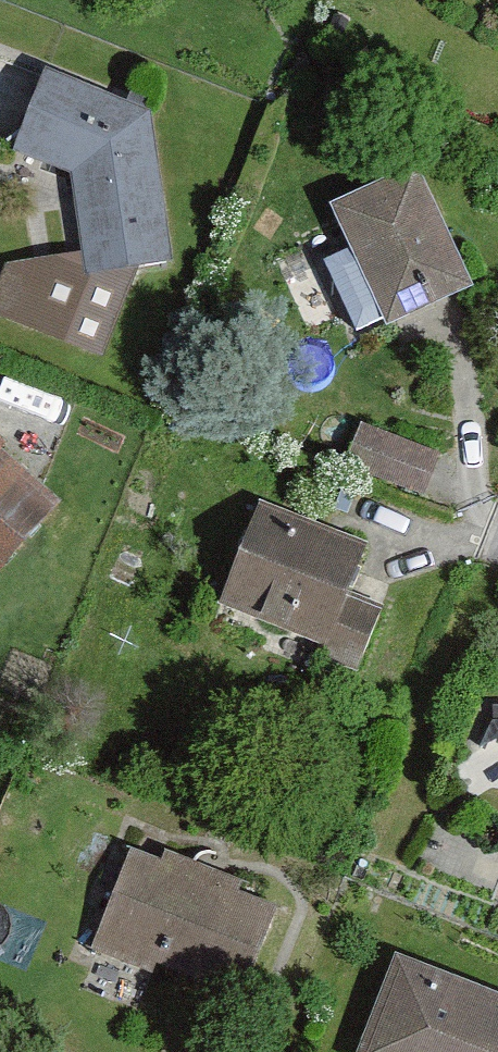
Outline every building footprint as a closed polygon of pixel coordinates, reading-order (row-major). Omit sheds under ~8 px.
[(149,103),(44,65),(13,142),(73,172),(82,248),(86,276),(142,264),(173,257),(149,103)] [(417,159),(331,199),(387,320),(473,280),(417,159)] [(142,264),(86,276),(82,248),(6,260),(0,277),(0,312),(103,357),(142,264)] [(347,462),(426,493),(442,451),(363,420),(347,462)] [(65,491),(0,433),(0,563),(65,491)] [(366,537),(253,500),(218,603),(331,641),(366,537)] [(286,907),(136,851),(98,952),(248,1008),(286,907)] [(402,956),(361,1051),(497,1051),(497,997),(402,956)]
